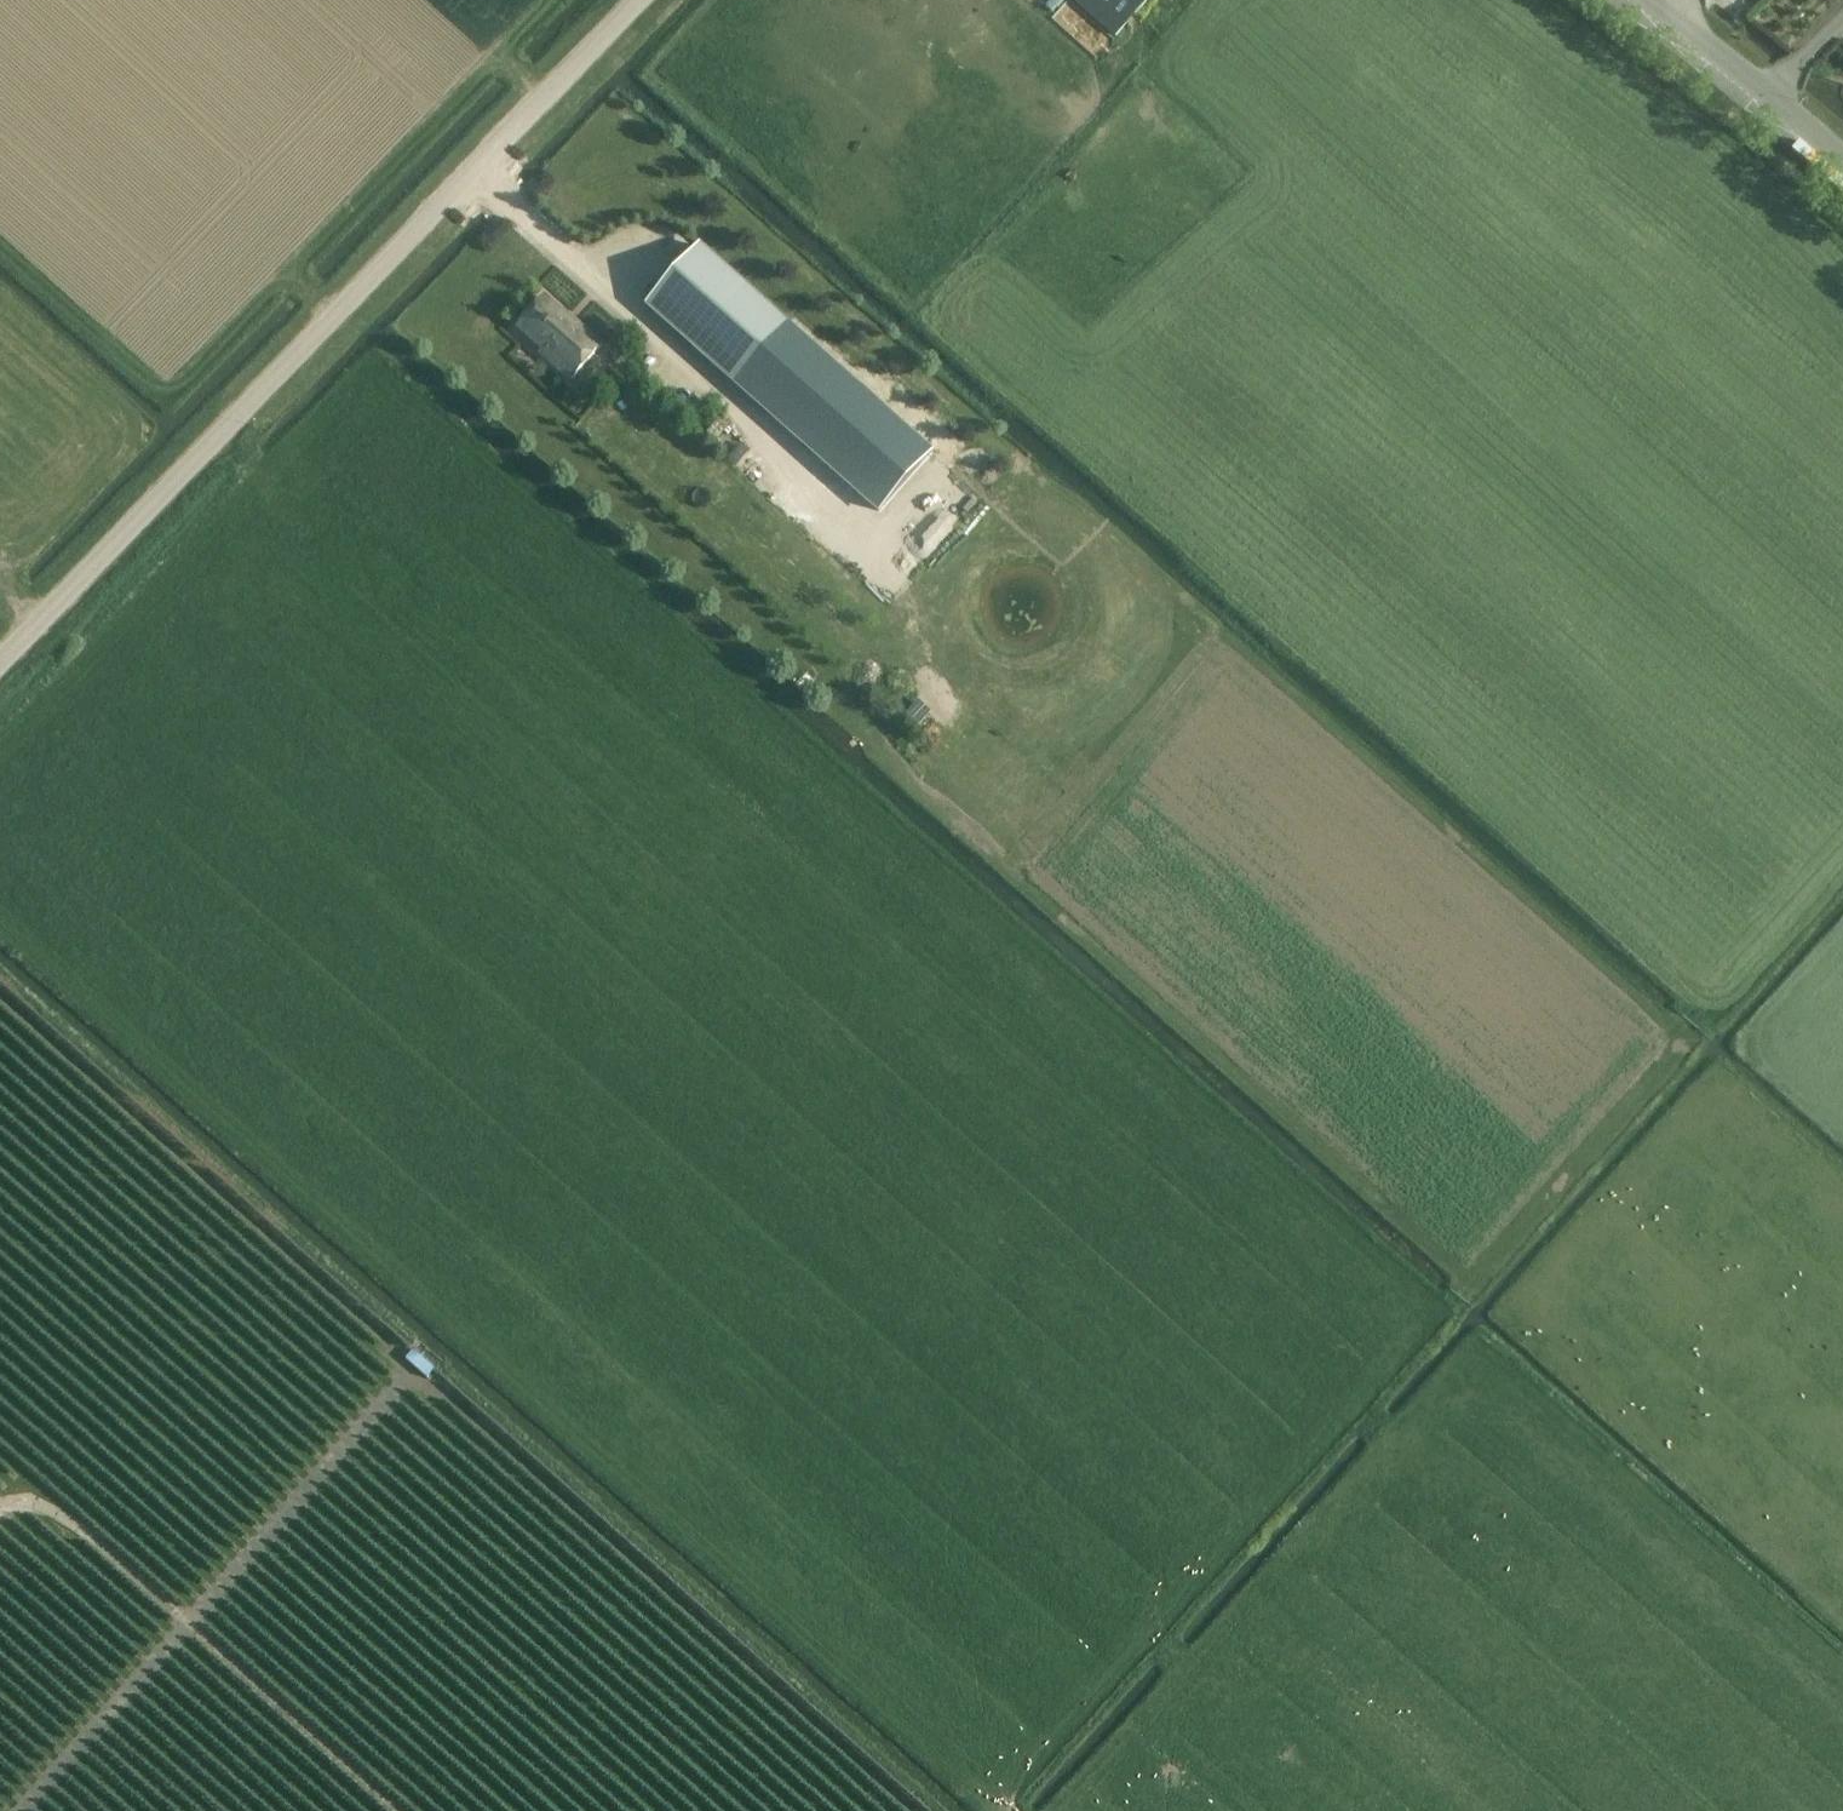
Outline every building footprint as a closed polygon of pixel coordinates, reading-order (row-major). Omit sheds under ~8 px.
[(1114,38),(1148,0),(1072,0),(1114,38)] [(647,305),(734,382),(786,324),(699,247),(647,305)] [(547,355),(573,378),(601,347),(575,324),(573,325),(543,298),(518,327),(548,354),(547,355)]
